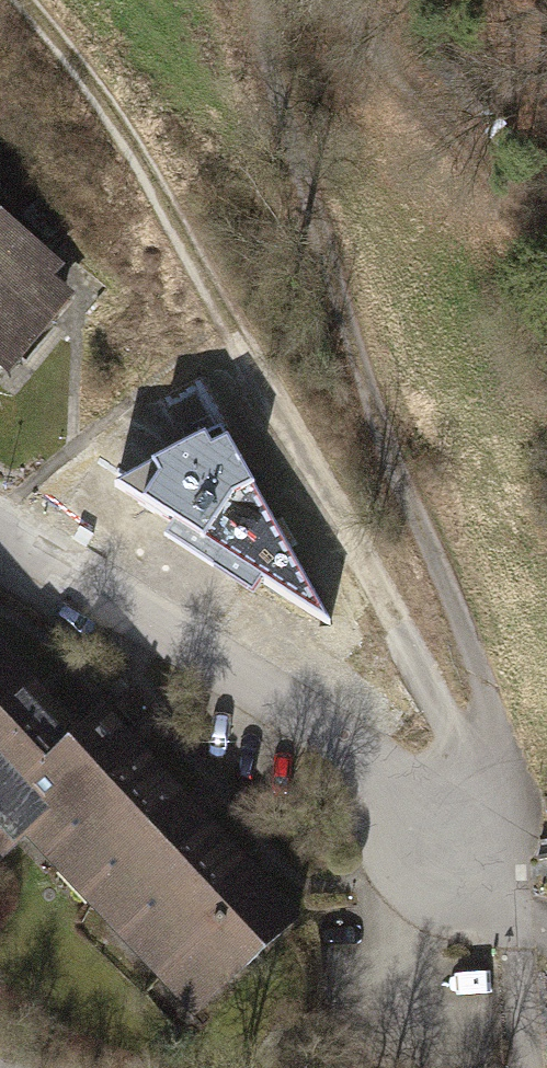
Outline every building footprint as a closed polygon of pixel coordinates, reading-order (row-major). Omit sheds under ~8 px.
[(2,223),(0,225),(0,390),(1,390),(84,293),(2,223)] [(327,614),(222,425),(116,477),(327,614)] [(0,661),(0,867),(8,876),(29,856),(192,1030),(299,931),(109,727),(91,744),(8,654),(0,661)]
